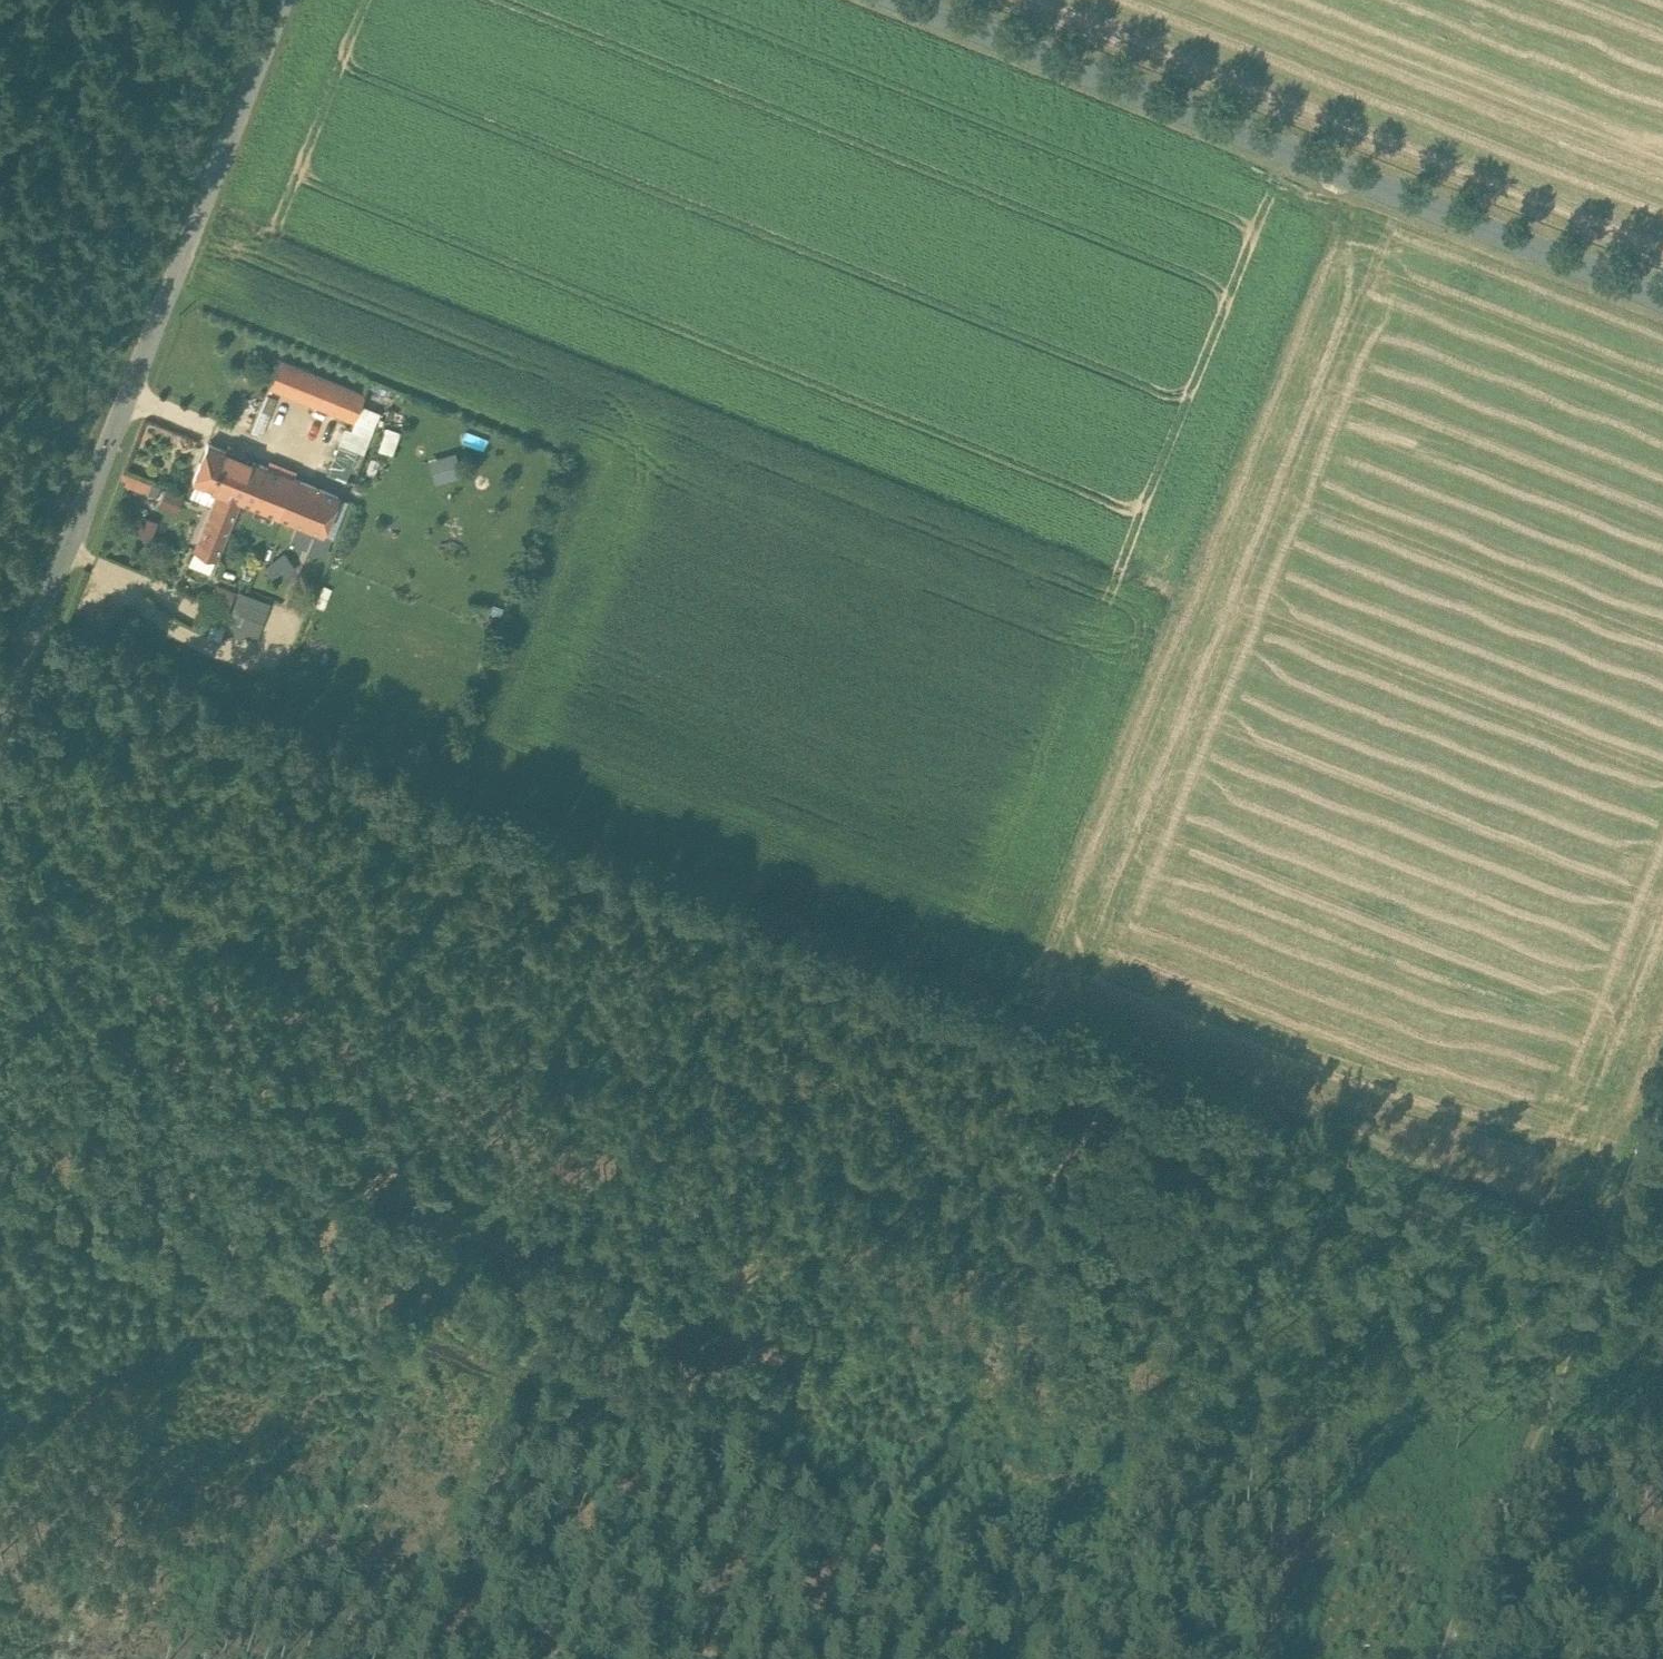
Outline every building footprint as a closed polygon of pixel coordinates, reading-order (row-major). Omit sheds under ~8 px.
[(309,371),(281,360),(271,385),(299,396),(309,371)] [(350,387),(309,371),(299,396),(340,412),(350,387)] [(364,392),(350,387),(340,412),(354,418),(364,392)] [(292,477),(206,443),(192,480),(218,490),(240,499),(277,513),(292,477)] [(457,449),(428,457),(435,481),(464,473),(457,449)] [(149,491),(152,479),(128,472),(124,483),(149,491)] [(336,494),(292,477),(277,513),(322,531),(336,494)] [(164,485),(157,503),(178,511),(185,493),(164,485)] [(218,490),(196,546),(218,555),(240,499),(218,490)] [(138,532),(152,537),(159,518),(145,513),(138,532)] [(287,551),(265,561),(271,575),(293,564),(287,551)] [(213,563),(194,556),(185,579),(204,586),(213,563)] [(224,626),(254,638),(270,599),(240,587),(224,626)]
